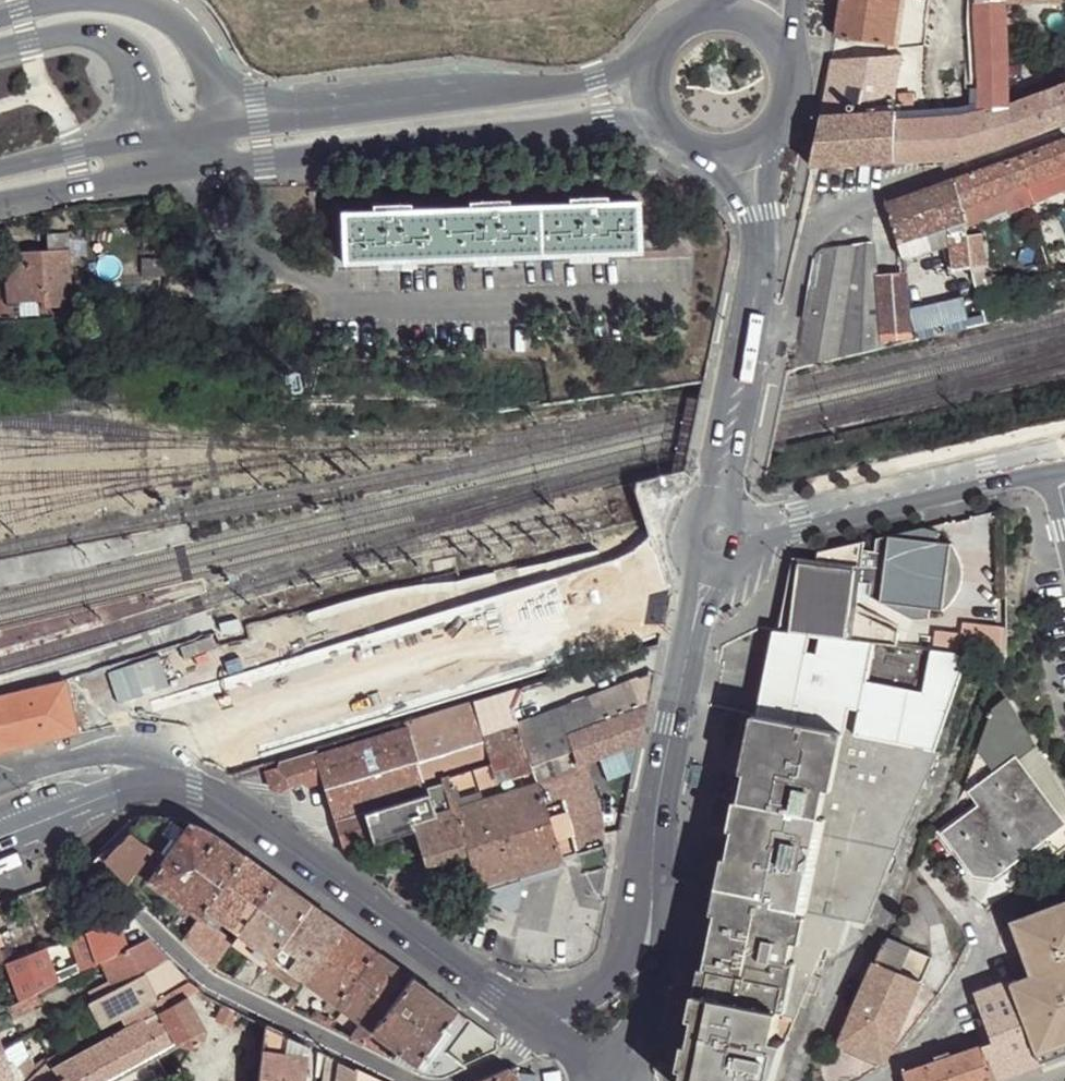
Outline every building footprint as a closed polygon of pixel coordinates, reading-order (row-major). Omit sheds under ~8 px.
[(838,36),(892,43),(896,43),(899,30),(902,0),(843,0),(838,36)] [(1007,0),(980,0),(983,100),(985,112),(987,117),(1013,105),(1010,67),(1010,47),(1007,2),(1007,0)] [(930,44),(932,24),(919,23),(919,31),(899,30),(896,43),(892,43),(894,48),(930,44)] [(1023,66),(1022,46),(1010,47),(1010,67),(1023,66)] [(900,69),(903,54),(834,59),(826,114),(900,110),(900,102),(900,79),(900,69)] [(1024,100),(1023,66),(1010,67),(1013,105),(1024,100)] [(917,102),(918,78),(900,79),(900,102),(917,102)] [(1024,100),(1013,105),(987,117),(994,148),(1064,121),(1064,83),(1024,100)] [(985,112),(983,100),(966,103),(967,114),(985,112)] [(902,119),(903,110),(900,110),(826,114),(814,166),(898,162),(902,119)] [(987,117),(985,112),(967,114),(902,119),(898,162),(967,159),(994,148),(987,117)] [(1024,155),(1033,180),(1064,166),(1064,141),(1024,155)] [(1033,180),(1024,155),(957,180),(964,208),(972,204),(1033,180)] [(964,208),(957,180),(889,205),(906,261),(943,248),(951,275),(957,272),(964,298),(981,292),(978,282),(972,261),(969,240),(966,218),(964,208)] [(372,212),(342,213),(343,263),(639,252),(638,201),(608,202),(567,203),(509,207),(468,208),(410,210),(372,212)] [(974,215),(972,204),(964,208),(966,218),(974,215)] [(70,235),(50,236),(51,251),(70,251),(70,235)] [(983,257),(977,236),(969,240),(972,261),(983,257)] [(877,275),(875,244),(818,251),(800,365),(878,345),(879,339),(877,275)] [(51,251),(7,253),(8,283),(12,283),(13,303),(44,301),(45,307),(73,306),(70,251),(51,251)] [(989,278),(983,257),(972,261),(978,282),(989,278)] [(906,279),(906,275),(877,275),(879,339),(906,339),(905,317),(907,301),(906,279)] [(922,300),(922,279),(906,279),(907,301),(913,301),(922,300)] [(939,334),(938,327),(929,330),(929,337),(939,334)] [(794,556),(778,631),(896,648),(901,611),(915,617),(928,614),(940,610),(948,604),(954,598),(957,593),(962,580),(963,573),(962,560),(956,545),(946,535),(942,532),(931,527),(924,526),(877,536),(876,548),(865,547),(866,539),(820,549),(818,559),(794,556)] [(552,595),(649,572),(640,535),(543,558),(552,595)] [(958,642),(994,646),(997,626),(960,622),(958,642)] [(775,631),(759,717),(937,751),(969,658),(896,648),(778,631),(775,631)] [(510,707),(528,767),(573,751),(569,736),(646,708),(653,673),(518,723),(513,705),(510,707)] [(0,697),(0,751),(81,732),(68,681),(0,697)] [(468,850),(479,882),(562,856),(607,842),(606,836),(600,816),(582,764),(581,762),(577,763),(573,751),(528,767),(510,707),(513,705),(519,690),(407,724),(425,785),(442,780),(451,808),(455,807),(470,849),(468,850)] [(995,706),(974,764),(1000,777),(973,791),(984,804),(946,832),(977,873),(994,875),(1045,838),(1059,852),(1064,848),(1064,788),(1007,699),(995,706)] [(573,751),(577,763),(581,762),(582,764),(640,761),(646,708),(569,736),(573,751)] [(937,751),(759,717),(724,890),(776,901),(775,907),(802,912),(798,939),(826,945),(842,948),(848,918),(866,922),(893,852),(900,845),(900,839),(941,751),(937,751)] [(282,768),(268,772),(271,788),(281,790),(282,789),(287,783),(299,779),(308,786),(324,780),(346,851),(364,845),(355,816),(364,813),(425,792),(424,786),(425,785),(407,724),(281,761),(282,768)] [(1000,777),(974,764),(967,786),(973,791),(1000,777)] [(428,801),(422,803),(425,816),(451,808),(442,780),(425,785),(424,786),(425,792),(428,801)] [(364,813),(373,842),(414,829),(411,820),(425,816),(422,803),(428,801),(425,792),(364,813)] [(414,829),(426,863),(468,850),(470,849),(455,807),(451,808),(425,816),(411,820),(414,829)] [(355,816),(364,845),(373,842),(364,813),(355,816)] [(147,817),(115,850),(136,874),(150,883),(192,824),(177,820),(163,817),(155,816),(147,817)] [(192,824),(150,883),(200,918),(205,909),(244,855),(217,835),(200,826),(192,824)] [(115,850),(104,860),(126,884),(136,874),(115,850)] [(83,870),(94,882),(102,876),(128,915),(148,908),(126,884),(104,860),(99,854),(83,870)] [(244,855),(205,909),(239,932),(277,879),(244,855)] [(277,879),(239,932),(272,956),(310,903),(277,879)] [(724,890),(684,1080),(773,1080),(788,1034),(789,1034),(826,945),(798,939),(802,912),(775,907),(776,901),(724,890)] [(310,903),(272,956),(305,979),(343,927),(310,903)] [(1016,920),(1039,983),(1014,991),(1039,1054),(1064,1045),(1064,903),(1016,920)] [(95,927),(110,956),(149,940),(128,915),(95,927)] [(200,918),(183,940),(214,967),(219,960),(232,941),(200,918)] [(343,927),(305,979),(339,1003),(376,951),(343,927)] [(931,955),(889,938),(886,943),(879,961),(921,979),(931,955)] [(107,978),(112,990),(167,961),(149,940),(110,956),(104,959),(115,975),(107,978)] [(0,944),(0,963),(10,959),(4,942),(0,944)] [(376,951),(339,1003),(363,1020),(375,1029),(410,976),(376,951)] [(219,960),(214,967),(219,972),(227,976),(232,969),(219,960)] [(280,967),(270,960),(259,975),(250,987),(267,996),(280,967)] [(91,1002),(104,1028),(187,981),(167,961),(112,990),(91,1002)] [(921,979),(879,961),(871,978),(867,987),(858,1011),(900,1028),(921,979)] [(410,976),(375,1029),(399,1045),(419,1060),(414,1068),(422,1072),(427,1074),(434,1074),(444,1075),(496,1050),(497,1038),(410,976)] [(1001,983),(976,993),(994,1040),(984,1044),(998,1080),(1043,1064),(1039,1054),(1014,991),(1010,981),(1001,983)] [(286,996),(282,1002),(286,1005),(291,999),(286,996)] [(168,1074),(160,1056),(181,1045),(190,1049),(203,1041),(206,1030),(188,997),(45,1076),(42,1070),(30,1080),(156,1080),(168,1074)] [(291,999),(286,1005),(292,1008),(296,1003),(291,999)] [(224,1004),(216,1020),(231,1027),(239,1012),(224,1004)] [(318,1009),(312,1018),(324,1024),(329,1017),(318,1009)] [(900,1028),(858,1011),(843,1044),(886,1062),(900,1028)] [(363,1020),(352,1037),(364,1043),(375,1029),(363,1020)] [(257,1080),(306,1080),(311,1048),(264,1025),(257,1080)] [(375,1029),(364,1043),(390,1056),(399,1045),(375,1029)] [(14,1080),(22,1080),(34,1070),(23,1040),(3,1050),(14,1080)] [(904,1072),(907,1080),(994,1080),(998,1080),(984,1044),(968,1050),(953,1055),(950,1051),(937,1056),(938,1060),(904,1072)] [(3,1050),(0,1052),(0,1080),(14,1080),(3,1050)] [(318,1074),(325,1075),(324,1080),(338,1080),(341,1062),(320,1053),(318,1074)] [(341,1062),(338,1080),(381,1080),(341,1062)] [(517,1066),(487,1080),(515,1080),(517,1066)]
